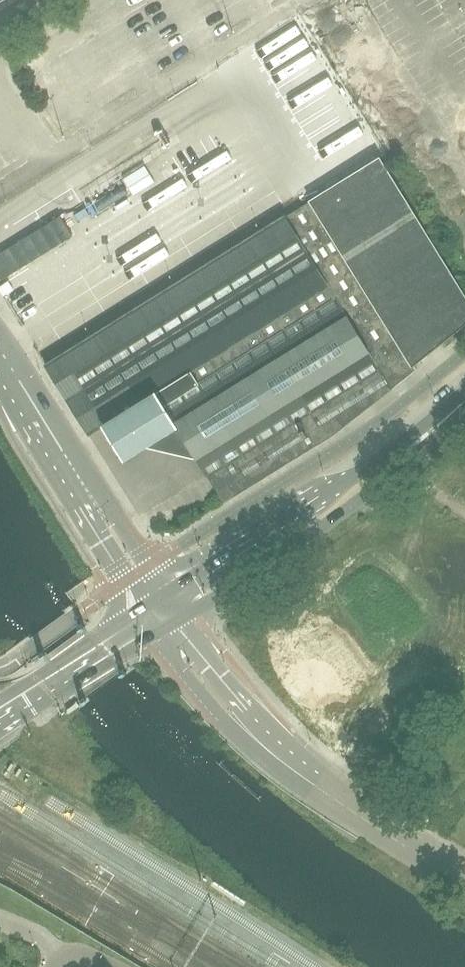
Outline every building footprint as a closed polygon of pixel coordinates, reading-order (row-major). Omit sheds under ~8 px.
[(440,343),(464,322),(464,297),(379,156),(309,198),(310,200),(287,215),(286,215),(368,348),(230,433),(241,451),(240,452),(257,480),(331,434),(416,368),(414,365),(440,343)] [(133,177),(140,192),(160,182),(153,167),(133,177)] [(0,253),(0,277),(2,280),(73,236),(60,215),(0,253)] [(286,215),(46,364),(88,432),(104,423),(124,455),(175,423),(196,457),(207,474),(208,473),(224,500),(257,480),(240,452),(241,451),(230,433),(368,348),(286,215)] [(166,449),(126,488),(135,497),(175,459),(166,449)]
